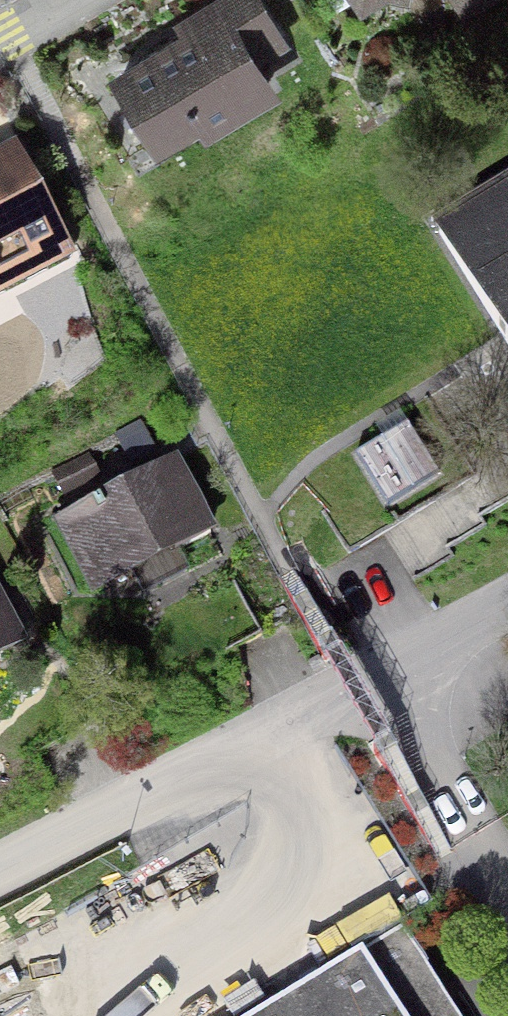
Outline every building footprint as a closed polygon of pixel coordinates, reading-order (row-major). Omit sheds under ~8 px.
[(265,0),(207,0),(172,20),(179,32),(107,74),(155,155),(198,129),(204,140),(283,94),(263,60),(291,43),(265,0)] [(331,12),(351,0),(324,0),(331,12)] [(360,14),(381,0),(351,0),(360,14)] [(463,11),(480,0),(455,0),(463,11)] [(76,260),(16,140),(0,148),(0,298),(76,260)] [(428,219),(505,346),(507,351),(507,171),(428,219)] [(132,467),(159,453),(141,420),(115,434),(132,467)] [(354,455),(385,510),(439,479),(409,425),(354,455)] [(104,477),(91,452),(53,471),(66,496),(104,477)] [(179,550),(217,530),(178,455),(54,519),(93,594),(134,573),(152,607),(187,589),(180,576),(190,571),(179,550)] [(30,641),(0,585),(0,657),(30,641)] [(404,922),(248,1015),(461,1015),(404,922)]
